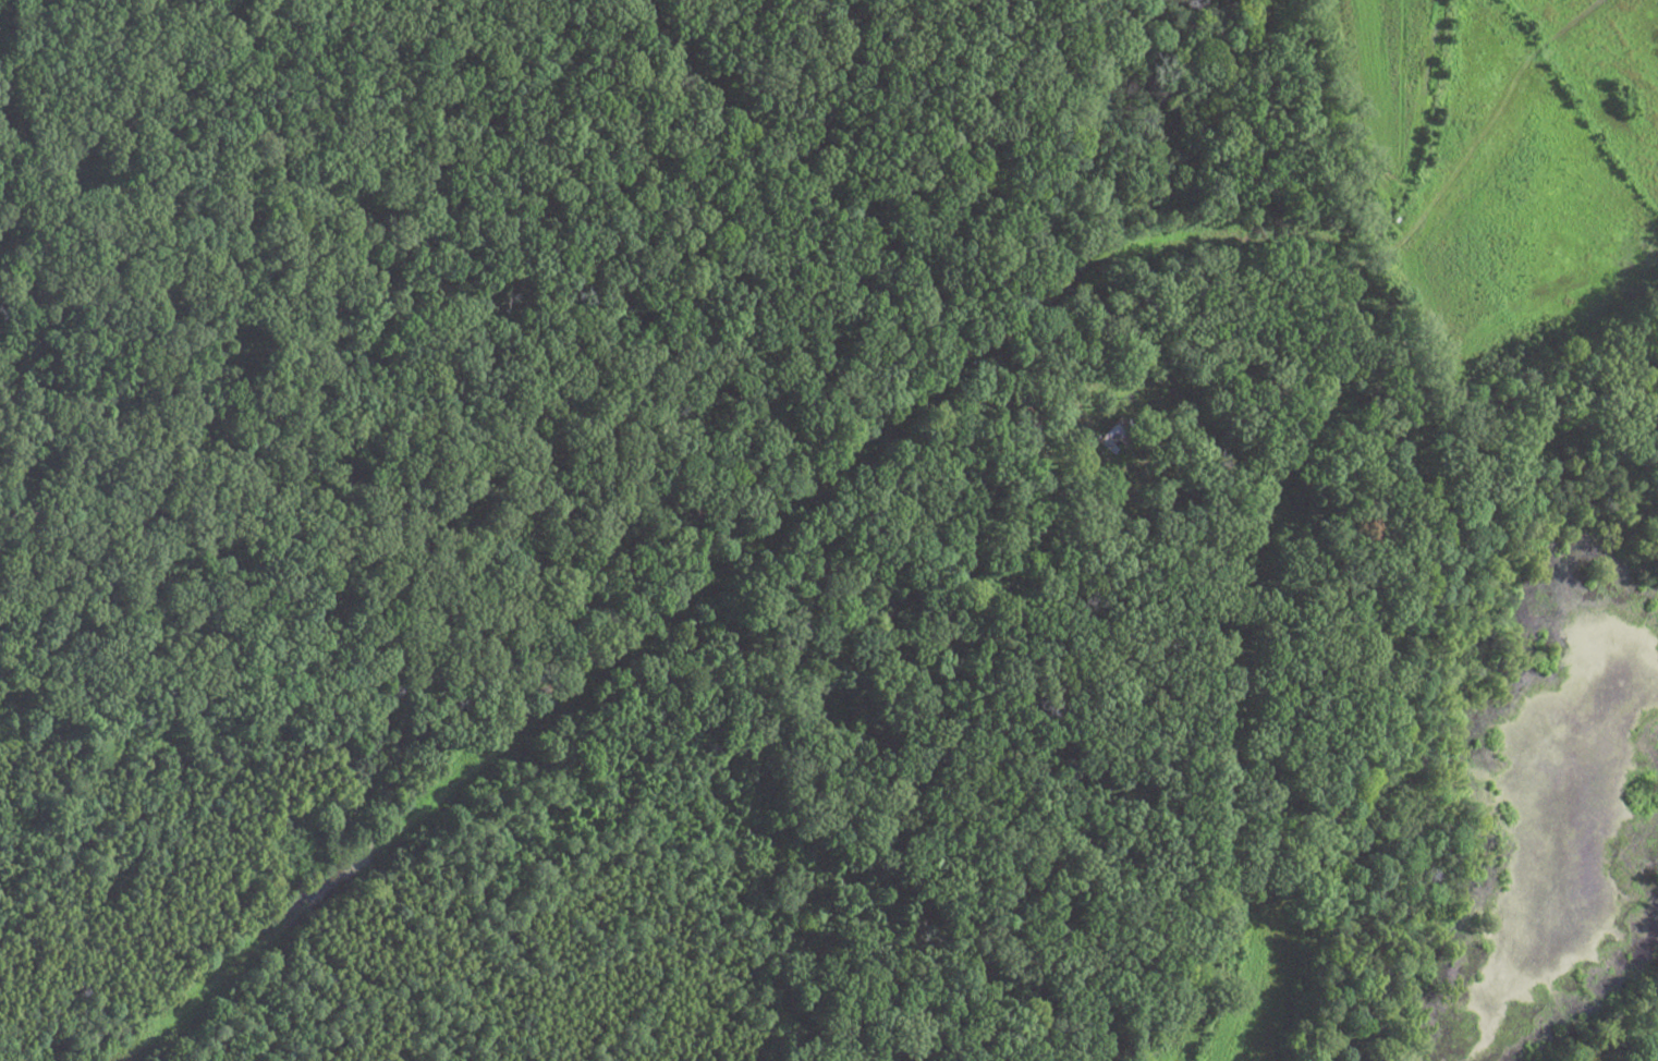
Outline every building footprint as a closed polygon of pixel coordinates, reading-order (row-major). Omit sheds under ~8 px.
[(1110,452),(1127,439),(1116,425),(1099,438),(1110,452)]
